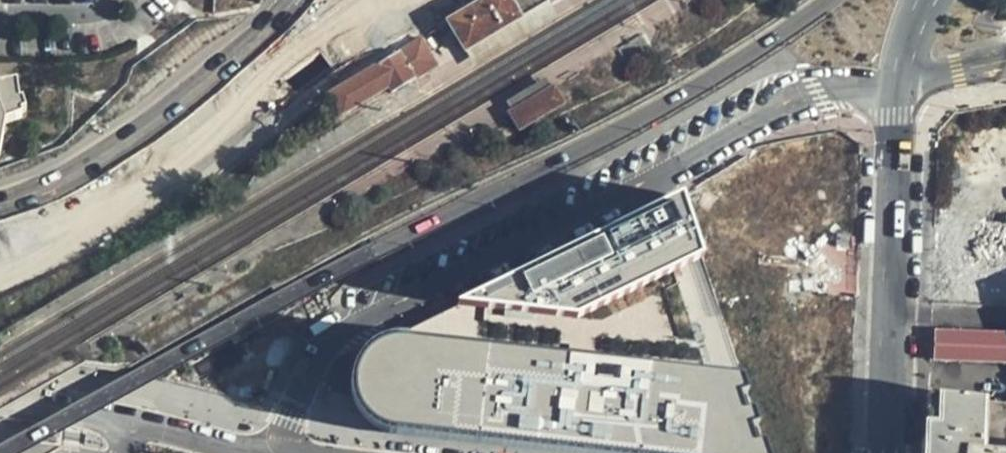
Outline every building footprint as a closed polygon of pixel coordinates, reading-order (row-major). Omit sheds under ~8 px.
[(465,55),(547,6),(544,0),(485,0),(446,24),(465,55)] [(328,97),(340,118),(391,89),(394,94),(437,70),(420,39),(398,51),(401,55),(328,97)] [(20,116),(16,86),(0,89),(0,147),(6,123),(20,116)] [(555,86),(507,115),(520,135),(567,106),(555,86)] [(680,196),(456,306),(578,320),(701,257),(680,196)] [(933,225),(933,303),(975,302),(975,225),(933,225)] [(578,320),(456,306),(382,357),(400,353),(556,371),(578,320)] [(933,361),(1005,362),(1005,330),(935,327),(933,361)] [(393,443),(483,452),(753,452),(748,439),(757,437),(753,424),(744,427),(738,408),(746,405),(742,391),(556,371),(400,353),(382,357),(369,364),(358,380),(354,396),(356,413),(363,427),(374,436),(393,443)] [(1003,403),(924,394),(922,452),(1005,452),(1005,403),(1003,403)]
